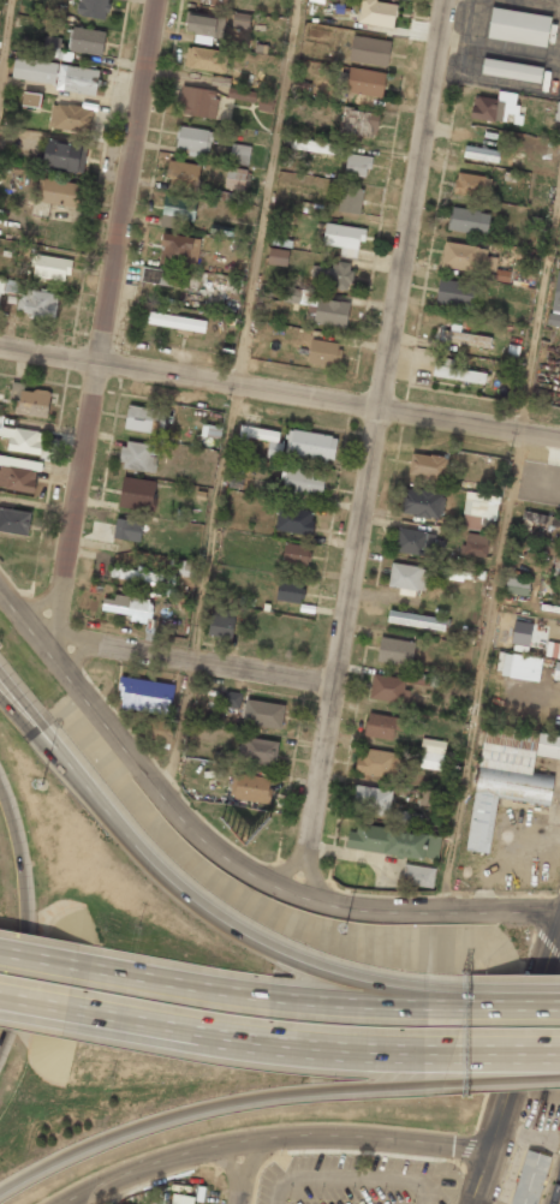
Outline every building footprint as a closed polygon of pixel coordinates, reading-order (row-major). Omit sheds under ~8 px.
[(109,0),(78,0),(76,15),(107,19),(109,0)] [(397,3),(374,0),(360,0),(358,23),(394,28),(397,3)] [(547,45),(550,15),(490,9),(487,39),(547,45)] [(251,14),(233,12),(231,27),(249,29),(251,14)] [(186,32),(213,37),(217,18),(189,14),(186,32)] [(69,52),(103,55),(105,31),(71,28),(69,52)] [(388,66),(390,40),(352,37),(349,62),(388,66)] [(184,68),(223,74),(227,52),(187,46),(184,68)] [(58,63),(15,57),(11,78),(54,85),(58,63)] [(480,73),(540,84),(543,68),(483,57),(480,73)] [(98,69),(58,65),(55,91),(95,95),(98,69)] [(386,74),(350,67),(345,91),(382,98),(386,74)] [(179,114),(215,118),(218,90),(182,86),(179,114)] [(257,91),(228,88),(227,99),(255,102),(257,91)] [(472,97),(470,119),(522,124),(523,115),(516,114),(517,93),(498,91),(497,99),(472,97)] [(22,106),(40,107),(41,93),(23,92),(22,106)] [(49,129),(91,132),(93,108),(51,104),(49,129)] [(340,134),(377,136),(378,112),(342,110),(340,134)] [(211,130),(177,126),(175,148),(188,149),(188,156),(207,159),(211,130)] [(82,173),(87,148),(47,140),(42,166),(82,173)] [(292,151),(341,155),(342,144),(293,140),(292,151)] [(229,162),(248,165),(251,146),(231,143),(229,162)] [(463,159),(498,162),(499,150),(464,146),(463,159)] [(368,177),(370,156),(347,154),(345,175),(368,177)] [(197,188),(200,164),(168,161),(166,185),(197,188)] [(224,188),(246,191),(248,170),(227,167),(224,188)] [(454,194),(489,197),(491,177),(456,173),(454,194)] [(79,183),(40,179),(38,204),(76,207),(79,183)] [(359,215),(364,190),(342,186),(337,211),(359,215)] [(193,223),(197,200),(165,194),(159,226),(183,230),(184,221),(193,223)] [(487,236),(491,213),(452,207),(448,229),(487,236)] [(365,228),(325,224),(323,245),(341,246),(340,256),(357,258),(358,242),(364,242),(365,228)] [(200,238),(162,234),(159,264),(197,268),(200,238)] [(486,256),(487,248),(445,242),(441,265),(495,274),(497,258),(486,256)] [(287,266),(288,250),(269,248),(267,264),(287,266)] [(68,281),(70,259),(36,255),(33,277),(68,281)] [(312,265),(309,281),(349,288),(353,264),(334,260),(333,268),(312,265)] [(140,282),(187,289),(190,274),(143,266),(140,282)] [(556,270),(549,325),(559,327),(559,271),(556,270)] [(0,279),(0,293),(0,292),(15,294),(17,282),(0,279)] [(472,307),(474,283),(438,279),(436,303),(472,307)] [(315,305),(316,293),(284,290),(283,302),(315,305)] [(17,314),(56,316),(57,293),(26,291),(26,297),(18,297),(17,314)] [(345,328),(349,303),(317,298),(313,323),(345,328)] [(206,319),(148,313),(147,325),(205,331),(206,319)] [(442,326),(440,342),(491,347),(492,336),(460,333),(461,328),(442,326)] [(308,365),(339,366),(340,342),(310,340),(308,365)] [(442,366),(433,365),(432,378),(485,383),(486,372),(458,370),(459,360),(443,358),(442,366)] [(51,393),(23,389),(24,384),(13,382),(10,401),(16,402),(14,413),(47,419),(51,393)] [(163,435),(167,411),(128,405),(124,429),(163,435)] [(39,455),(42,432),(2,426),(4,416),(0,415),(0,436),(9,438),(7,450),(39,455)] [(281,460),(283,443),(278,443),(279,430),(241,426),(239,439),(268,442),(266,458),(281,460)] [(334,460),(336,436),(287,430),(285,455),(334,460)] [(155,473),(158,446),(123,442),(120,469),(155,473)] [(408,475),(443,480),(446,458),(411,453),(408,475)] [(0,454),(0,488),(33,492),(36,470),(40,471),(42,459),(0,454)] [(280,491),(321,498),(325,473),(285,466),(280,491)] [(120,507),(152,509),(154,480),(121,478),(120,507)] [(444,493),(405,488),(401,514),(440,519),(444,493)] [(498,495),(465,492),(461,529),(495,532),(498,495)] [(274,530),(279,505),(314,511),(311,536),(274,530)] [(0,507),(0,531),(27,536),(31,513),(0,507)] [(523,510),(521,521),(559,530),(559,518),(523,510)] [(112,538),(139,542),(143,522),(116,518),(112,538)] [(397,528),(425,532),(422,555),(393,550),(397,528)] [(484,558),(459,553),(460,546),(464,546),(466,534),(487,536),(484,558)] [(284,543),(311,547),(308,566),(281,561),(284,543)] [(387,585),(391,562),(427,567),(423,591),(387,585)] [(111,566),(110,578),(170,586),(171,575),(144,572),(145,570),(111,566)] [(440,577),(462,581),(463,572),(441,568),(440,577)] [(503,592),(526,597),(530,582),(507,577),(503,592)] [(275,600),(279,579),(303,584),(299,603),(275,600)] [(102,598),(101,612),(131,613),(130,622),(149,623),(151,598),(113,595),(113,598),(102,598)] [(207,633),(212,607),(236,610),(231,637),(207,633)] [(386,621),(388,609),(446,620),(443,631),(386,621)] [(511,644),(530,646),(532,623),(513,621),(511,644)] [(376,661),(380,636),(415,642),(411,667),(376,661)] [(547,642),(559,644),(559,659),(544,656),(547,642)] [(537,683),(507,678),(512,654),(541,658),(537,683)] [(369,698),(371,674),(405,679),(401,704),(369,698)] [(170,715),(175,685),(119,677),(117,691),(123,691),(120,708),(170,715)] [(240,708),(241,693),(225,691),(223,707),(240,708)] [(284,705),(274,767),(234,761),(245,699),(284,705)] [(404,717),(401,732),(393,731),(392,740),(363,735),(368,713),(404,717)] [(538,732),(559,736),(559,759),(535,755),(538,732)] [(445,741),(421,739),(418,768),(442,770),(445,741)] [(355,774),(358,747),(400,753),(398,780),(355,774)] [(487,854),(465,851),(479,765),(554,776),(549,806),(496,798),(487,854)] [(232,774),(230,799),(267,802),(269,777),(232,774)] [(348,810),(353,785),(393,791),(388,817),(348,810)] [(421,814),(394,811),(393,822),(420,825),(421,814)] [(345,847),(348,818),(441,830),(436,859),(345,847)] [(402,885),(433,887),(435,868),(403,865),(402,885)] [(550,1157),(526,1150),(510,1203),(537,1203),(550,1157)] [(195,1200),(197,1200),(196,1203),(201,1203),(204,1187),(197,1186),(195,1200)] [(170,1203),(192,1203),(193,1197),(172,1193),(170,1203)]
